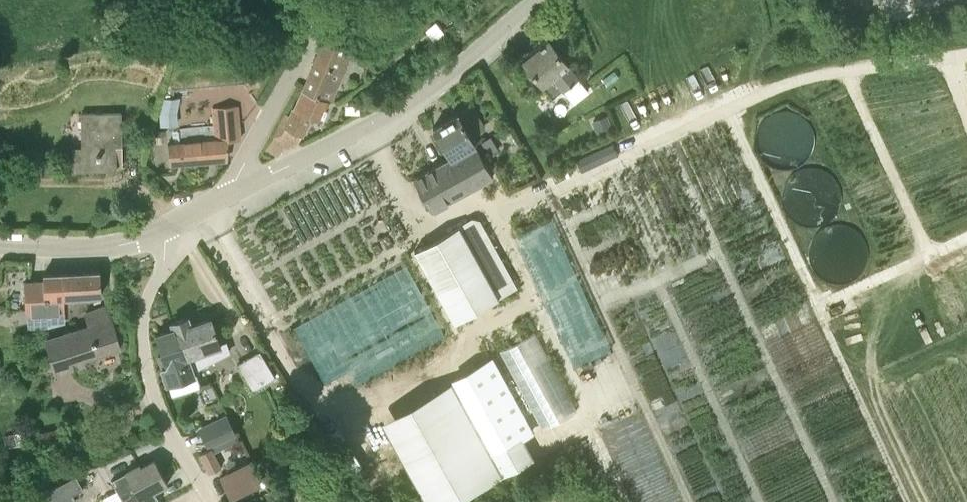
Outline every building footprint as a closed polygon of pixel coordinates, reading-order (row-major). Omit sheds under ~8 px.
[(331,100),(332,97),(349,60),(354,49),(326,37),(303,88),(331,100)] [(578,77),(549,40),(523,60),(542,85),(552,97),(563,89),(572,101),(587,90),(578,77)] [(310,114),(321,119),(331,100),(303,88),(290,117),(285,114),(276,130),(295,141),(300,136),(310,114)] [(180,122),(180,95),(163,95),(163,122),(180,122)] [(226,140),(235,139),(240,139),(237,105),(212,107),(213,125),(177,128),(178,140),(171,141),(173,162),(227,157),(226,140)] [(72,171),(117,169),(116,145),(122,144),(121,112),(80,113),(81,146),(72,146),(72,171)] [(450,157),(474,143),(468,132),(471,130),(473,128),(474,125),(474,122),(473,119),(471,117),(469,115),(466,115),(463,115),(460,116),(459,116),(457,113),(433,127),(450,157)] [(606,115),(597,119),(602,131),(611,127),(606,115)] [(581,171),(617,154),(612,142),(575,159),(581,171)] [(474,143),(450,157),(413,178),(432,210),(492,176),(474,143)] [(478,217),(416,253),(456,325),(518,290),(478,217)] [(101,294),(100,271),(43,274),(43,280),(24,281),(25,312),(64,310),(64,296),(101,294)] [(171,323),(173,329),(184,361),(189,358),(194,372),(231,352),(227,342),(220,345),(211,318),(191,325),(188,317),(171,323)] [(88,327),(87,324),(43,337),(55,371),(87,362),(86,358),(120,349),(111,320),(88,327)] [(194,372),(189,358),(184,361),(173,329),(156,335),(162,353),(158,355),(168,384),(195,375),(194,372)] [(237,364),(253,390),(275,376),(260,350),(237,364)] [(393,443),(425,501),(463,501),(536,462),(524,440),(534,435),(494,362),(454,384),(464,404),(393,443)] [(227,414),(197,428),(208,449),(237,435),(227,414)] [(193,420),(181,425),(183,431),(186,430),(187,432),(191,431),(190,428),(195,426),(193,420)] [(237,435),(212,448),(214,453),(240,440),(237,435)] [(211,448),(199,454),(209,473),(221,467),(211,448)] [(160,500),(154,491),(168,484),(154,459),(141,466),(140,464),(111,480),(124,501),(156,501),(160,500)] [(220,476),(230,497),(260,483),(250,462),(220,476)] [(64,477),(36,492),(42,501),(66,501),(75,497),(64,477)]
